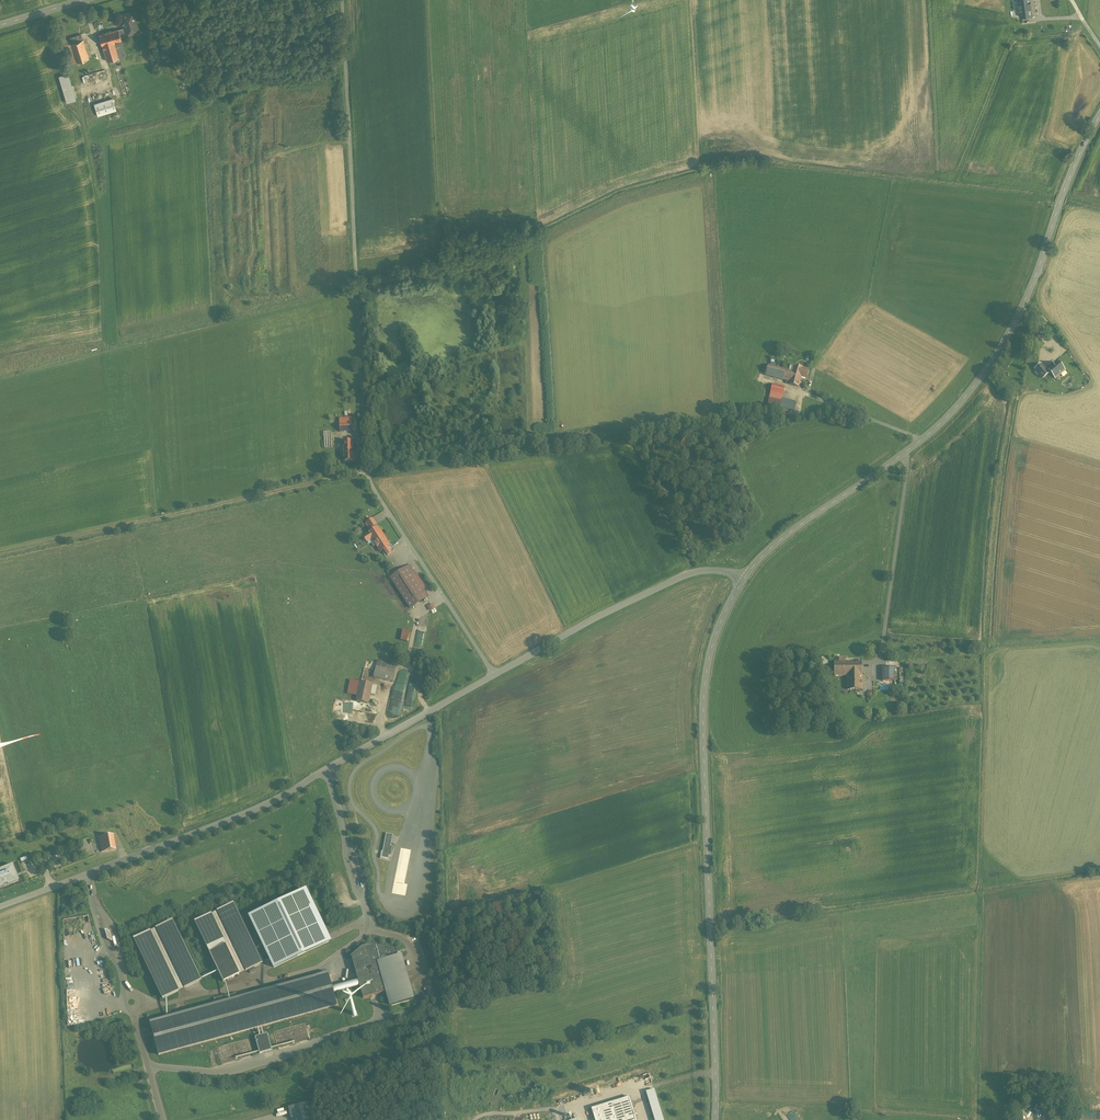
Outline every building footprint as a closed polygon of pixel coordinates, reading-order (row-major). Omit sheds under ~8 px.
[(1025,6),(1041,4),(1042,8),(1036,9),(1037,17),(1060,14),(1058,0),(1024,0),(1025,6)] [(122,26),(99,33),(107,59),(125,54),(119,34),(124,33),(125,35),(139,31),(132,10),(119,14),(122,26)] [(83,39),(68,43),(74,62),(88,58),(83,39)] [(131,92),(124,66),(117,68),(124,94),(131,92)] [(68,72),(58,75),(66,102),(77,99),(68,72)] [(112,97),(94,103),(98,115),(116,109),(112,97)] [(849,303),(842,311),(847,315),(854,307),(849,303)] [(1063,370),(1057,362),(1046,371),(1048,373),(1050,372),(1055,379),(1061,374),(1060,373),(1063,370)] [(789,369),(769,364),(766,375),(788,381),(787,383),(799,387),(802,376),(808,378),(810,370),(790,364),(789,369)] [(1043,379),(1048,374),(1048,373),(1046,371),(1041,365),(1035,370),(1043,379)] [(785,387),(772,384),(768,399),(782,402),(780,407),(794,411),(797,400),(783,397),(785,387)] [(352,418),(339,418),(340,432),(352,432),(352,418)] [(325,431),(325,447),(333,447),(332,431),(325,431)] [(355,448),(355,439),(343,439),(344,461),(355,461),(355,457),(358,456),(358,448),(355,448)] [(367,523),(370,529),(376,525),(373,519),(367,523)] [(374,542),(383,536),(378,528),(369,534),(374,542)] [(390,546),(383,536),(374,542),(380,552),(384,550),(390,546)] [(390,546),(384,550),(388,556),(394,551),(391,546),(390,546)] [(412,562),(391,575),(411,606),(428,594),(424,588),(428,586),(412,562)] [(433,613),(438,610),(434,603),(428,606),(433,613)] [(405,629),(402,640),(410,641),(412,630),(405,629)] [(397,662),(378,658),(375,675),(394,679),(397,662)] [(838,662),(835,662),(835,678),(846,678),(846,690),(862,690),(862,661),(845,661),(845,658),(838,658),(838,662)] [(897,664),(884,664),(884,679),(875,679),(875,689),(891,689),(891,680),(897,680),(897,664)] [(375,682),(361,679),(357,699),(370,702),(372,691),(376,692),(378,686),(374,685),(375,682)] [(386,833),(381,859),(390,861),(390,856),(393,857),(394,848),(392,847),(394,835),(386,833)] [(113,835),(99,838),(101,852),(116,850),(113,835)] [(19,882),(16,875),(13,865),(0,870),(0,888),(19,882)] [(304,891),(249,917),(273,968),(328,941),(304,891)] [(236,904),(197,922),(226,983),(264,965),(236,904)] [(174,921),(136,940),(165,999),(203,981),(174,921)] [(361,948),(352,957),(364,999),(387,992),(391,1006),(412,1000),(398,951),(373,946),(370,945),(367,945),(365,946),(363,947),(361,948)] [(329,974),(149,1023),(158,1055),(338,1006),(329,974)] [(267,1034),(255,1038),(259,1055),(272,1051),(267,1034)] [(654,1090),(646,1092),(655,1119),(664,1119),(654,1090)] [(628,1097),(591,1109),(595,1119),(635,1119),(628,1097)] [(628,1097),(635,1119),(637,1119),(630,1097),(628,1097)] [(291,1107),(294,1118),(295,1119),(312,1119),(307,1103),(291,1107)]
